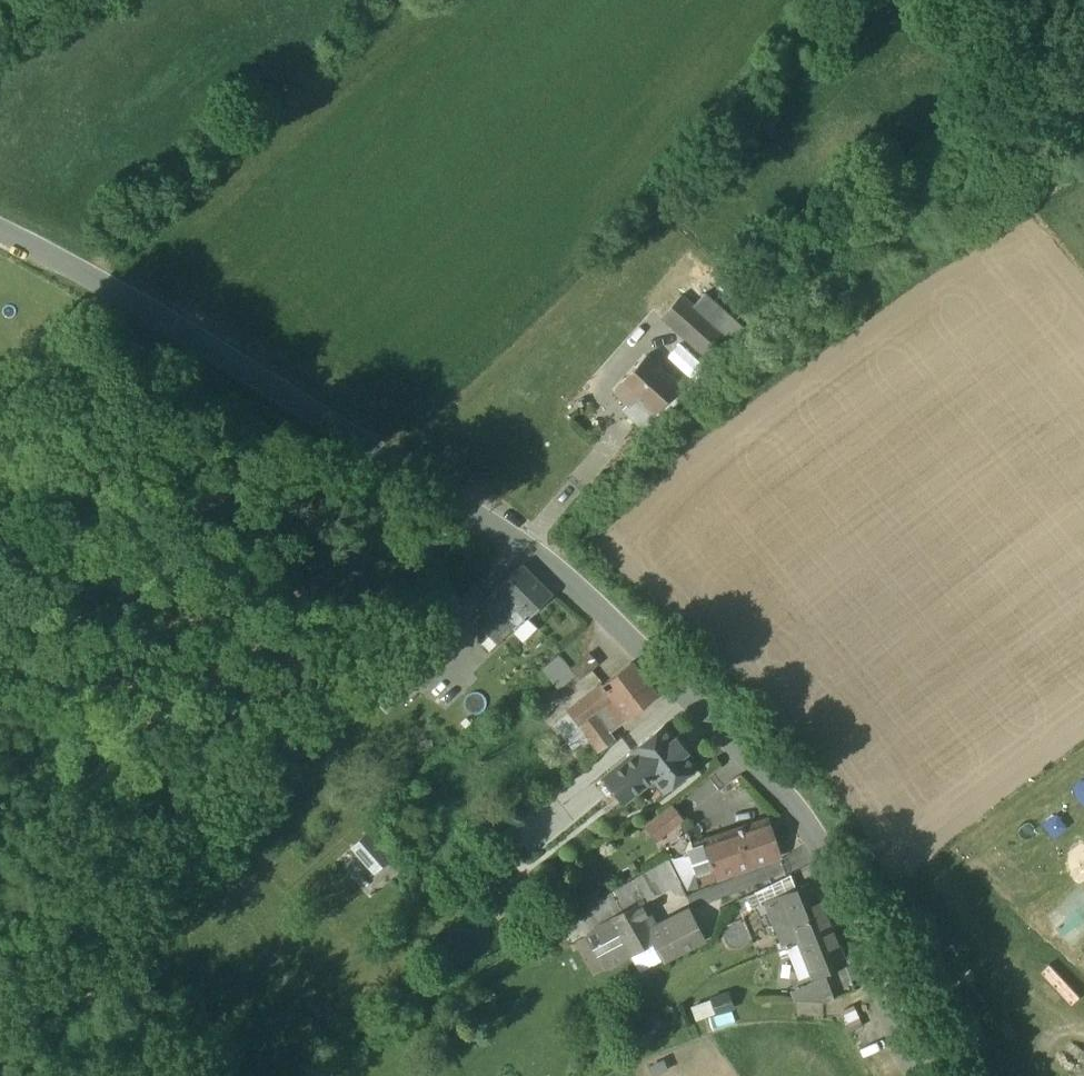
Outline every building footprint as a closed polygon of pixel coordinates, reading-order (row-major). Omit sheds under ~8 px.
[(706,292),(692,307),(724,336),(732,343),(746,328),(706,292)] [(702,359),(724,336),(692,307),(679,294),(658,317),(702,359)] [(637,398),(653,413),(677,386),(645,356),(611,393),(627,408),(637,398)] [(677,386),(653,413),(661,420),(685,393),(677,386)] [(637,398),(627,408),(624,411),(641,426),(653,413),(637,398)] [(510,631),(513,627),(523,618),(525,619),(527,617),(528,618),(551,595),(521,565),(482,603),(487,608),(476,619),(491,634),(498,642),(510,631)] [(537,627),(528,618),(527,617),(525,619),(523,618),(513,627),(525,639),(537,627)] [(422,664),(426,661),(445,643),(452,636),(439,623),(410,651),(411,652),(422,664)] [(482,643),(489,651),(498,642),(491,634),(482,643)] [(454,652),(445,643),(426,661),(434,668),(436,670),(454,652)] [(354,704),(365,715),(378,703),(386,711),(412,686),(410,684),(417,677),(421,681),(434,668),(426,661),(422,664),(411,652),(354,704)] [(589,652),(570,668),(576,675),(579,679),(598,663),(589,652)] [(570,668),(559,654),(541,668),(558,689),(576,675),(570,668)] [(611,695),(629,716),(657,692),(629,660),(601,684),(611,695)] [(569,711),(579,723),(583,720),(597,708),(601,704),(611,695),(601,684),(569,711)] [(611,695),(601,704),(619,725),(629,716),(611,695)] [(614,729),(619,725),(601,704),(597,708),(605,717),(614,729)] [(590,729),(605,717),(597,708),(583,720),(590,729)] [(579,723),(569,711),(555,723),(576,746),(592,732),(590,729),(583,720),(579,723)] [(592,732),(604,746),(618,734),(614,729),(605,717),(590,729),(592,732)] [(603,776),(613,788),(624,801),(653,778),(664,791),(697,765),(686,751),(687,750),(676,736),(675,736),(664,723),(631,750),(633,752),(603,776)] [(320,742),(329,752),(342,741),(333,730),(320,742)] [(614,809),(624,801),(613,788),(604,796),(614,809)] [(653,833),(662,834),(681,818),(670,804),(646,824),(653,833)] [(687,852),(695,877),(695,876),(715,868),(717,875),(779,854),(766,818),(691,842),(687,852)] [(393,856),(371,830),(350,848),(373,874),(393,856)] [(669,855),(683,881),(695,877),(687,852),(667,850),(669,855)] [(615,918),(638,905),(683,881),(669,855),(580,909),(591,930),(615,918)] [(756,892),(761,904),(766,902),(782,896),(797,890),(790,873),(755,891),(756,892)] [(1083,930),(1083,889),(1078,882),(1042,913),(1068,943),(1083,930)] [(797,890),(782,896),(791,918),(797,934),(828,922),(813,883),(797,890)] [(753,907),(761,904),(756,892),(748,895),(753,907)] [(775,924),(791,918),(782,896),(766,902),(775,924)] [(632,949),(652,938),(649,933),(652,931),(638,905),(615,918),(632,949)] [(591,930),(580,909),(560,920),(573,942),(591,930)] [(690,911),(652,931),(649,933),(652,938),(662,958),(703,936),(690,911)] [(591,930),(608,962),(628,951),(632,949),(615,918),(591,930)] [(791,918),(775,924),(783,944),(799,938),(797,934),(791,918)] [(799,938),(800,940),(813,973),(813,974),(844,962),(828,922),(797,934),(799,938)] [(662,958),(652,938),(632,949),(628,951),(638,970),(662,958)] [(799,978),(813,973),(800,940),(779,948),(782,956),(789,953),(799,978)] [(806,1000),(824,1001),(834,997),(826,976),(800,986),(806,1000)] [(794,999),(806,1000),(800,986),(791,990),(794,999)] [(728,991),(710,998),(710,999),(715,1014),(734,1007),(728,991)] [(715,1014),(710,999),(690,1006),(695,1020),(715,1014)] [(666,1022),(651,1012),(639,1030),(653,1040),(666,1022)] [(337,1060),(312,1074),(313,1075),(335,1075),(344,1071),(337,1060)]
